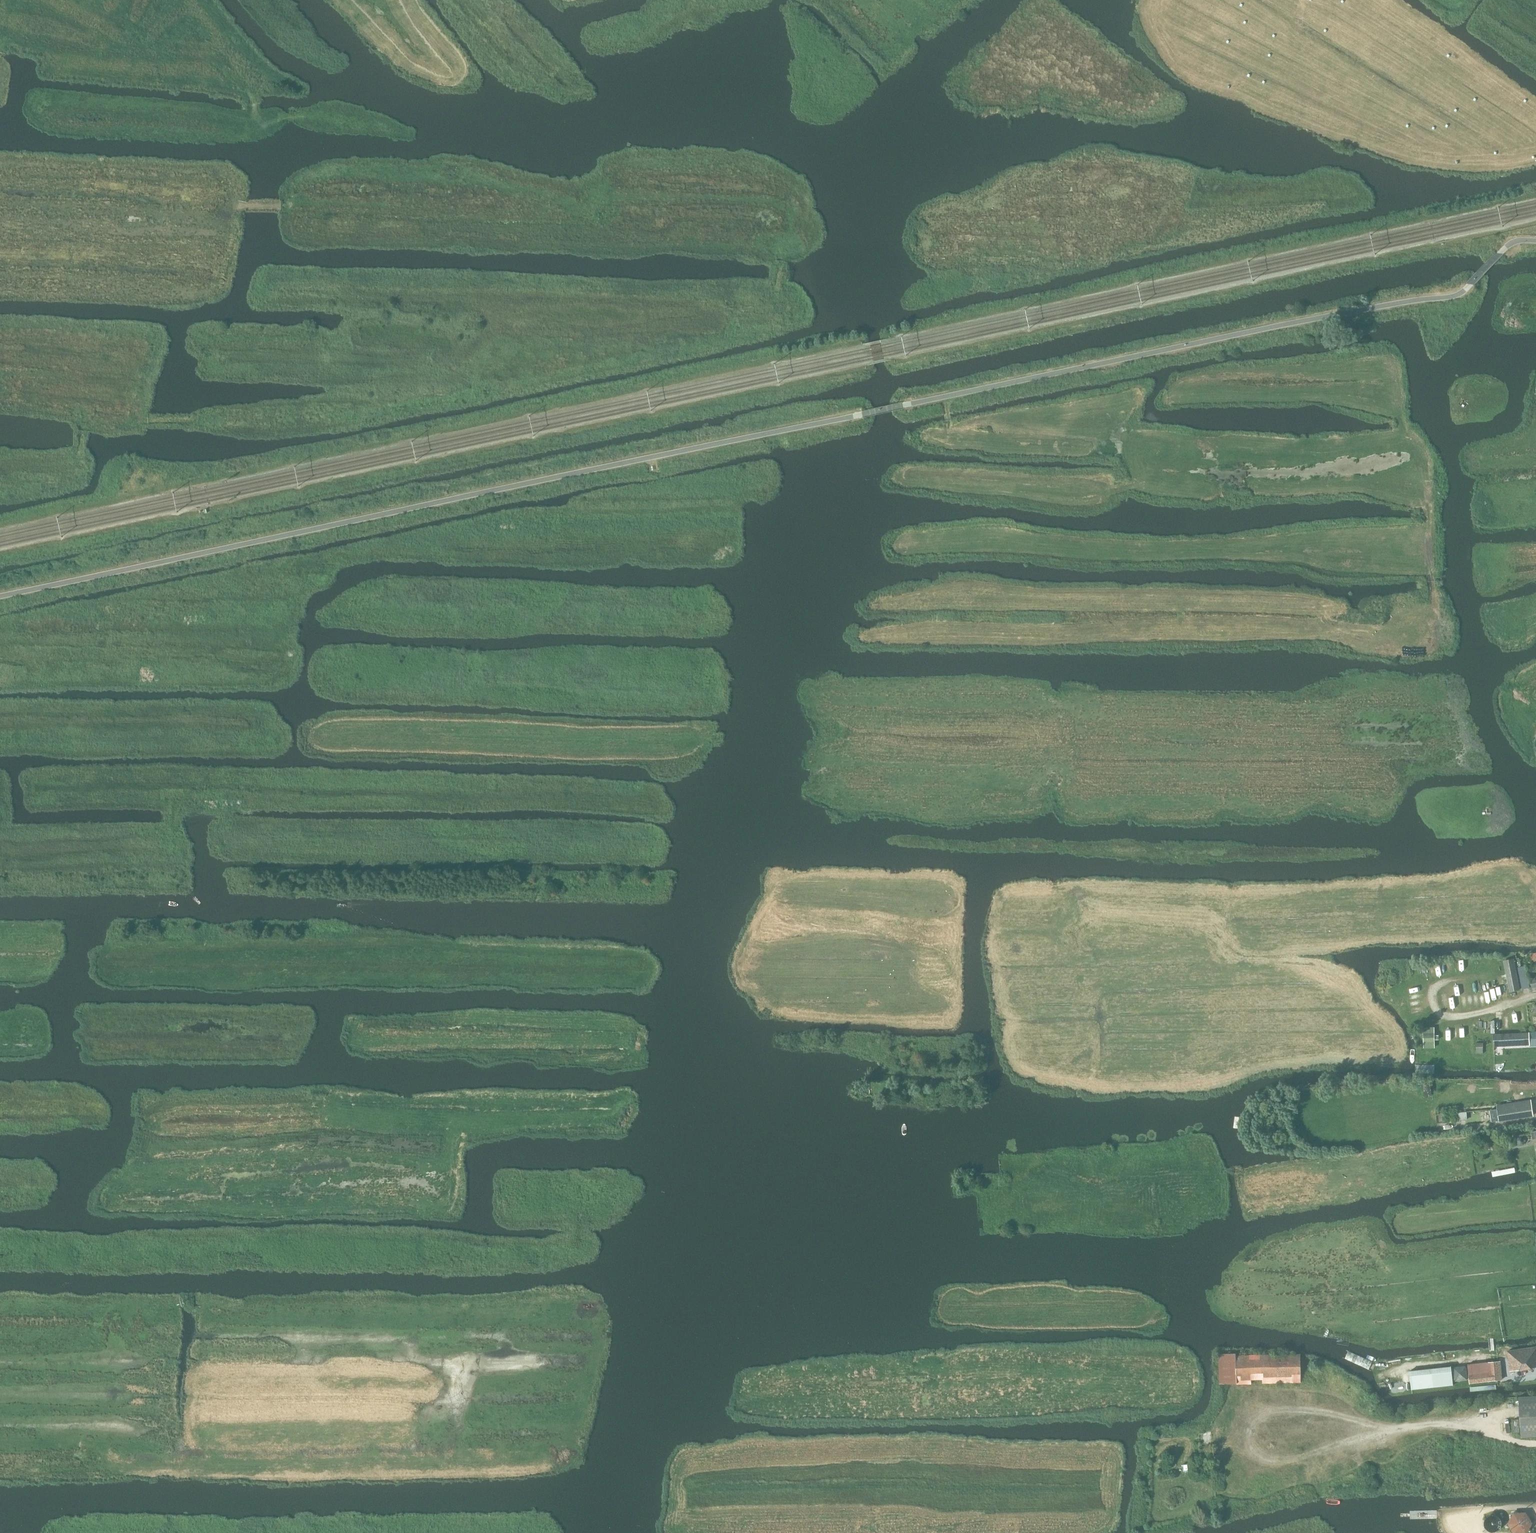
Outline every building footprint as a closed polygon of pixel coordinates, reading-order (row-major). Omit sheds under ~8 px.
[(1504,960),(1510,992),(1520,990),(1514,959),(1504,960)] [(1530,989),(1526,967),(1518,967),(1523,990),(1530,989)] [(1424,1028),(1424,1049),(1435,1048),(1435,1040),(1439,1040),(1439,1036),(1435,1035),(1435,1027),(1424,1028)] [(1494,1047),(1514,1046),(1530,1045),(1530,1033),(1494,1035),(1494,1047)] [(1500,1084),(1500,1093),(1510,1093),(1510,1084),(1500,1084)] [(1498,1109),(1490,1110),(1492,1122),(1500,1121),(1534,1116),(1532,1103),(1498,1108),(1498,1109)] [(1271,1124),(1264,1127),(1269,1138),(1276,1136),(1271,1124)] [(1518,1137),(1517,1140),(1517,1143),(1520,1145),(1524,1144),(1525,1141),(1524,1138),(1521,1136),(1518,1137)] [(1507,1351),(1510,1371),(1535,1367),(1535,1348),(1507,1351)] [(1235,1353),(1219,1353),(1220,1383),(1236,1383),(1251,1383),(1251,1379),(1263,1379),(1263,1382),(1301,1381),(1301,1355),(1235,1356),(1235,1353)] [(1488,1362),(1468,1363),(1470,1383),(1491,1381),(1490,1381),(1503,1379),(1500,1360),(1488,1362)] [(1453,1385),(1451,1367),(1410,1371),(1412,1389),(1453,1385)] [(1466,1367),(1454,1368),(1455,1380),(1467,1379),(1466,1367)] [(1518,1397),(1520,1420),(1521,1432),(1521,1437),(1535,1436),(1535,1396),(1518,1397)] [(1514,1512),(1509,1522),(1515,1531),(1526,1531),(1531,1521),(1525,1512),(1514,1512)]
